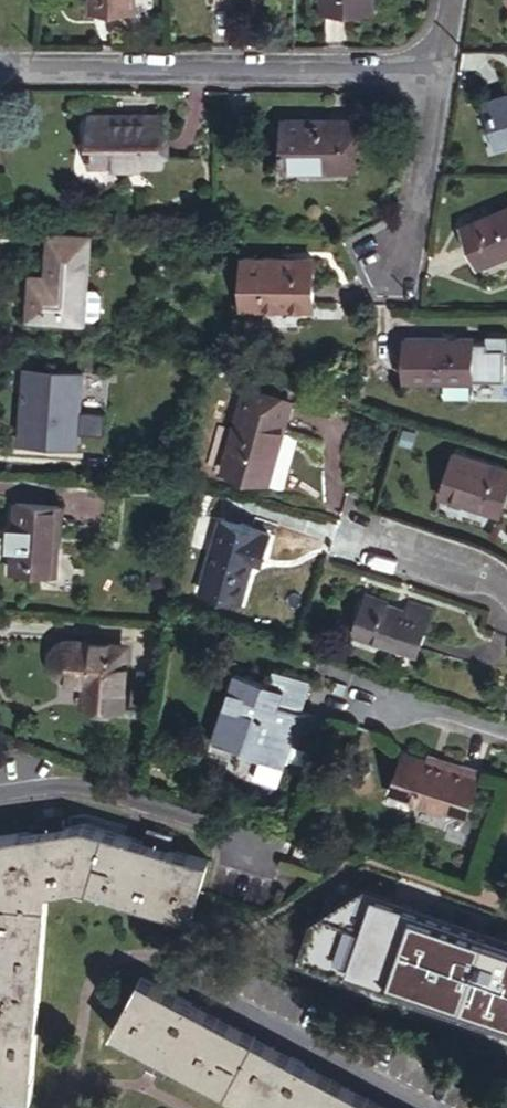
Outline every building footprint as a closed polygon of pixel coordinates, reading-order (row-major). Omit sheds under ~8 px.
[(483,106),(495,154),(506,151),(506,100),(483,106)] [(90,159),(159,160),(160,118),(91,117),(90,159)] [(280,167),(353,167),(354,120),(281,119),(280,167)] [(461,227),(476,266),(506,254),(506,208),(461,227)] [(80,285),(83,236),(46,233),(43,276),(43,289),(28,288),(26,314),(79,317),(79,314),(80,285)] [(307,307),(308,259),(238,257),(236,305),(307,307)] [(43,289),(43,276),(29,275),(28,288),(43,289)] [(92,285),(80,285),(79,314),(90,315),(96,310),(97,291),(92,285)] [(472,381),(471,339),(403,340),(405,382),(472,381)] [(25,362),(19,438),(72,442),(77,366),(25,362)] [(263,481),(289,401),(243,386),(217,465),(263,481)] [(490,510),(504,470),(446,449),(434,486),(472,498),(471,504),(490,510)] [(13,499),(8,566),(53,570),(58,502),(13,499)] [(252,557),(261,532),(213,516),(189,584),(229,597),(243,555),(252,557)] [(407,653),(423,608),(399,600),(396,609),(356,596),(344,632),(407,653)] [(115,699),(119,641),(68,638),(64,638),(61,639),(58,641),(54,646),(53,650),(53,653),(54,659),(56,662),(59,666),(63,668),(86,669),(85,697),(115,699)] [(235,754),(280,768),(287,745),(293,746),(302,715),(295,713),(305,684),(269,672),(265,686),(232,676),(211,740),(237,748),(235,754)] [(395,796),(467,822),(482,781),(464,774),(462,781),(407,760),(395,796)] [(26,1100),(47,900),(113,899),(191,920),(209,861),(174,852),(123,838),(49,839),(0,840),(0,1098),(26,1100)] [(317,916),(305,955),(506,1029),(506,929),(369,882),(317,916)] [(138,982),(110,1036),(154,1059),(246,1107),(375,1107),(138,982)]
